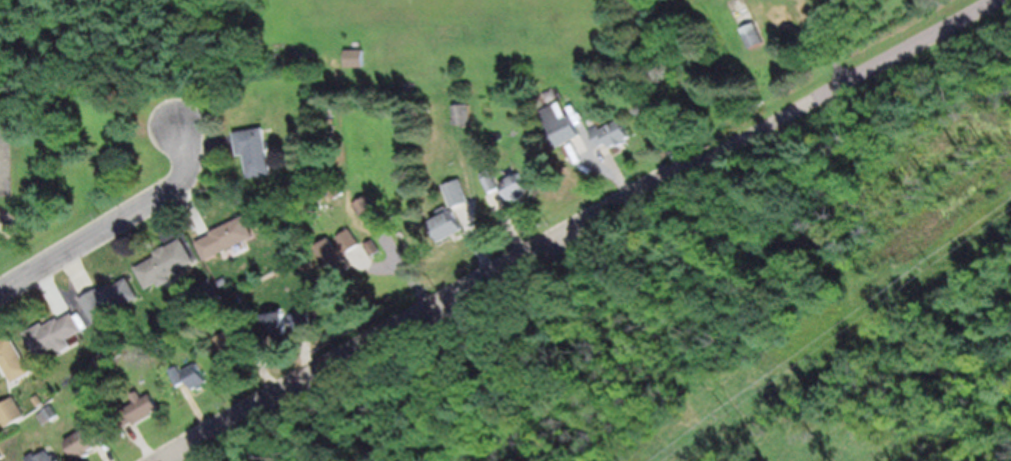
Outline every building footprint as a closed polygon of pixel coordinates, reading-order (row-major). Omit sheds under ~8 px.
[(729,1),(731,0),(747,0),(766,41),(751,48),(729,1)] [(258,44),(256,31),(264,30),(266,43),(258,44)] [(348,66),(367,66),(367,49),(348,49),(348,66)] [(467,123),(462,124),(456,124),(454,104),(472,103),(473,123),(467,123)] [(569,114),(570,115),(573,113),(583,134),(562,145),(561,145),(547,116),(566,107),(569,114)] [(608,141),(601,145),(600,146),(591,128),(601,123),(604,129),(624,118),(633,135),(626,139),(628,141),(620,145),(619,143),(612,146),(610,141),(608,141)] [(239,147),(236,133),(236,130),(266,125),(269,140),(271,140),(273,148),(270,148),(274,173),(251,177),(247,153),(240,154),(239,147)] [(501,187),(492,192),(491,190),(482,172),(492,167),(502,187),(501,187)] [(512,199),(503,182),(522,172),(530,189),(524,192),(526,195),(518,199),(517,196),(512,199)] [(471,199),(471,200),(456,206),(454,207),(445,184),(463,177),(470,196),(471,199)] [(341,196),(336,201),(325,189),(336,179),(346,191),(345,192),(341,196)] [(379,204),(381,208),(374,214),(366,219),(355,203),(371,193),(379,204)] [(442,241),(431,222),(443,215),(440,210),(449,205),(452,211),(456,209),(466,228),(442,241)] [(201,239),(213,233),(214,233),(213,230),(247,214),(257,235),(208,259),(199,240),(201,239)] [(349,251),(349,250),(344,254),(348,260),(350,258),(355,265),(338,276),(318,246),(332,236),(339,245),(343,242),(339,236),(352,227),(363,242),(363,243),(350,252),(349,251)] [(162,248),(168,244),(169,246),(184,237),(196,257),(197,260),(171,275),(174,279),(163,286),(161,281),(150,288),(138,268),(159,255),(157,251),(162,248)] [(375,255),(367,244),(371,241),(376,238),(384,249),(375,255)] [(98,288),(101,286),(103,290),(116,283),(116,284),(130,276),(142,296),(97,322),(83,297),(98,288)] [(278,340),(278,335),(270,336),(267,313),(277,312),(276,308),(284,307),(285,310),(287,310),(291,338),(278,340)] [(56,319),(61,316),(62,319),(72,312),(75,311),(86,329),(70,338),(74,345),(63,352),(58,345),(42,355),(27,332),(44,321),(46,325),(56,319)] [(310,326),(311,329),(294,331),(294,330),(293,328),(291,313),(308,311),(310,326)] [(243,356),(238,359),(239,360),(239,361),(235,363),(234,361),(227,364),(221,352),(224,351),(218,337),(249,321),(259,340),(258,341),(241,350),(244,356),(243,356)] [(4,361),(0,363),(0,338),(2,341),(14,334),(35,371),(16,382),(4,361)] [(100,366),(94,358),(101,353),(106,362),(100,366)] [(167,367),(164,360),(170,358),(173,364),(167,367)] [(202,389),(200,386),(196,388),(185,370),(199,362),(210,380),(205,383),(207,386),(202,389)] [(186,378),(188,381),(180,385),(170,369),(179,364),(186,378)] [(136,421),(125,427),(117,413),(137,401),(133,394),(141,389),(145,396),(153,392),(162,407),(155,412),(156,413),(138,423),(136,420),(136,421)] [(8,426),(0,411),(0,404),(16,395),(28,415),(8,426)] [(46,423),(40,413),(55,404),(61,414),(46,423)] [(95,432),(93,428),(102,422),(107,430),(104,431),(98,436),(95,432)] [(78,458),(68,439),(86,428),(97,447),(92,449),(94,452),(87,456),(85,454),(78,458)] [(61,459),(57,460),(31,460),(28,456),(37,451),(40,455),(50,449),(53,455),(57,452),(61,459)]
